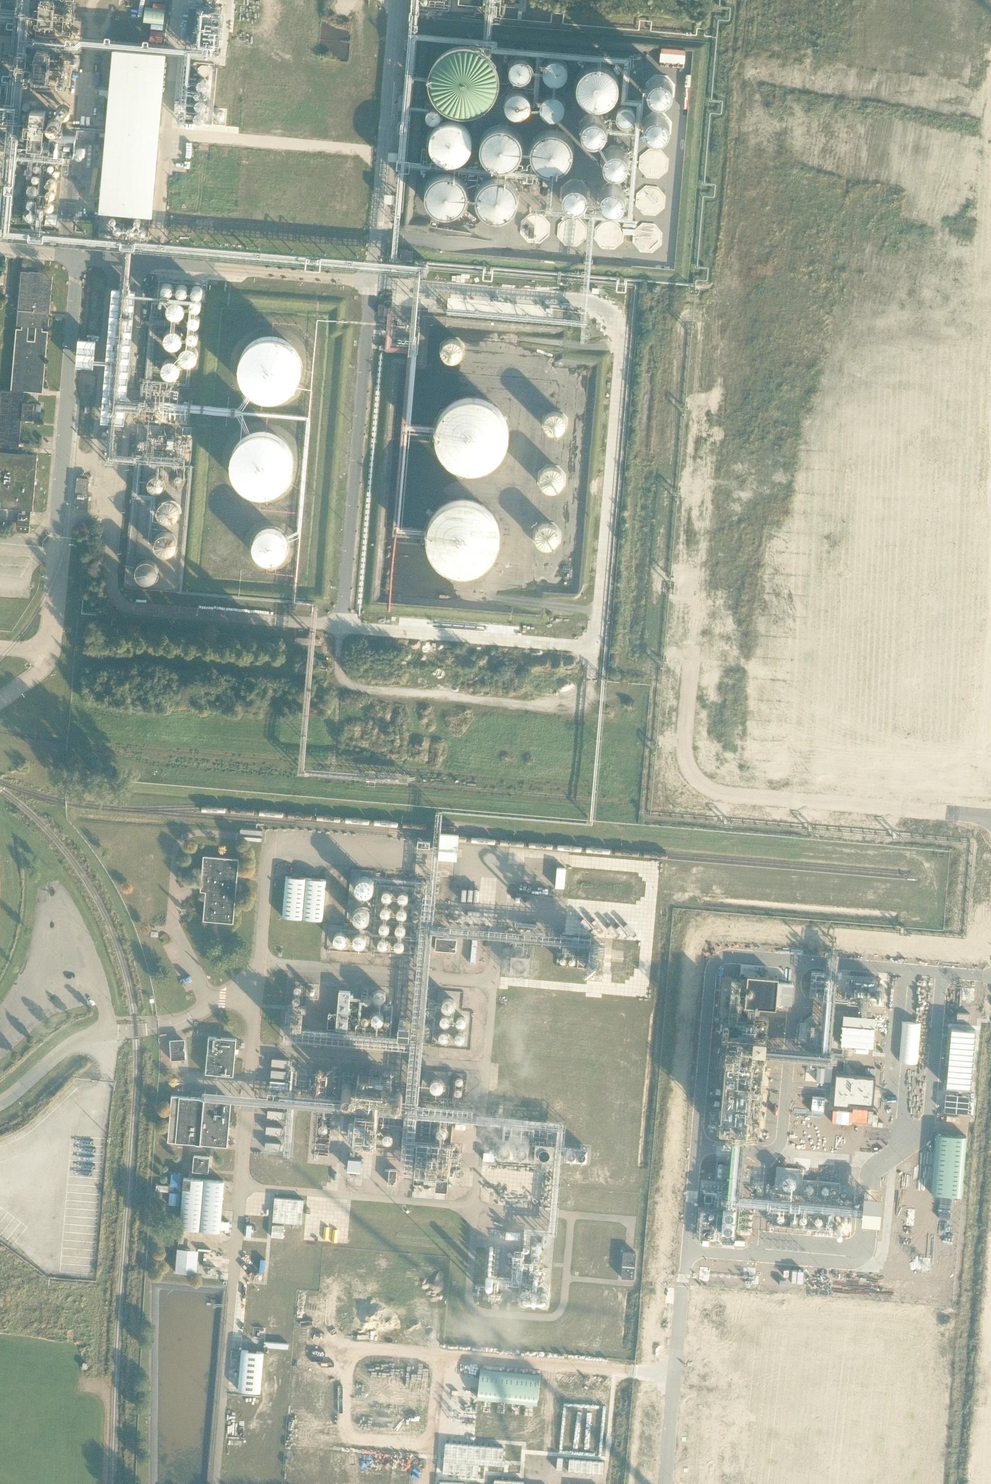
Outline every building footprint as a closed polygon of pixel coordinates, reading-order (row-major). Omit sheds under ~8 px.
[(53,24),(55,0),(40,0),(39,20),(36,20),(35,24),(38,26),(41,26),(41,23),(53,24)] [(281,0),(247,0),(247,1),(270,4),(270,8),(280,9),(281,0)] [(163,24),(165,8),(145,6),(144,22),(163,24)] [(427,74),(427,80),(428,85),(429,91),(432,96),(435,101),(439,105),(443,109),(449,112),(454,113),(460,114),(466,115),(471,114),(477,112),(482,109),(487,106),(491,102),(494,97),(497,92),(498,86),(499,81),(499,75),(498,69),(496,64),(493,59),(490,54),(485,50),(480,47),(475,45),(469,43),(464,43),(458,43),(452,44),(447,47),(442,50),(437,53),(434,58),(431,63),(429,68),(427,74)] [(33,80),(51,81),(52,55),(50,55),(50,48),(46,48),(41,47),(38,46),(37,54),(35,53),(33,80)] [(115,49),(101,213),(150,218),(164,53),(115,49)] [(522,55),(521,55),(519,55),(517,55),(515,56),(513,57),(512,58),(511,60),(509,61),(509,63),(508,65),(508,67),(508,69),(508,71),(509,72),(510,74),(511,76),(512,77),(514,78),(516,79),(517,80),(519,80),(521,80),(523,80),(525,79),(527,78),(528,77),(530,76),(531,74),(532,73),(532,71),(533,69),(533,67),(533,65),(532,63),(532,62),(530,60),(529,58),(528,57),(526,56),(524,55),(522,55)] [(545,61),(544,62),(543,64),(543,65),(542,67),(542,69),(542,70),(542,72),(542,74),(543,75),(543,77),(544,78),(546,80),(547,81),(548,82),(550,82),(551,83),(553,83),(555,84),(556,83),(558,83),(560,83),(561,82),(563,81),(564,80),(565,79),(566,77),(567,76),(568,74),(568,73),(569,71),(568,69),(568,67),(568,66),(567,64),(566,63),(565,61),(564,60),(563,59),(561,58),(560,58),(558,57),(556,57),(555,57),(553,57),(551,57),(550,58),(548,59),(547,60),(545,61)] [(587,66),(585,68),(582,70),(580,72),(578,75),(577,78),(576,81),(576,84),(576,87),(577,91),(578,94),(579,96),(581,99),(584,101),(586,103),(589,105),(592,106),(595,106),(599,106),(602,106),(605,105),(608,104),(611,102),(613,100),(615,97),(617,95),(618,92),(619,89),(619,85),(619,82),(618,79),(617,76),(616,73),(614,71),(611,68),(609,66),(606,65),(603,64),(600,63),(597,63),(593,64),(590,65),(587,66)] [(506,95),(505,97),(504,100),(504,102),(504,105),(505,108),(506,110),(508,112),(510,114),(512,115),(515,116),(517,116),(520,116),(522,115),(525,114),(527,112),(529,110),(530,108),(531,106),(531,103),(531,100),(530,98),(529,95),(527,93),(525,91),(523,90),(520,89),(518,89),(515,89),(512,90),(510,91),(508,93),(506,95)] [(548,118),(551,119),(553,119),(556,119),(559,118),(561,116),(563,114),(564,111),(565,109),(566,106),(565,103),(565,100),(563,98),(561,96),(559,94),(557,93),(554,92),(551,92),(548,93),(546,94),(543,96),(541,98),(540,100),(539,103),(539,105),(539,108),(540,111),(541,113),(543,116),(545,117),(548,118)] [(56,115),(59,117),(62,118),(65,118),(68,115),(70,112),(69,109),(68,106),(65,104),(62,104),(59,104),(56,106),(55,109),(55,112),(56,115)] [(618,122),(620,123),(622,124),(624,125),(626,125),(628,125),(630,124),(632,123),(634,121),(635,119),(636,117),(636,115),(635,112),(634,110),(633,109),(632,107),(630,106),(627,105),(625,105),(623,106),(621,106),(619,108),(618,109),(616,111),(616,113),(616,116),(616,118),(617,120),(618,122)] [(42,148),(46,110),(31,108),(28,147),(42,148)] [(59,122),(57,120),(54,119),(51,119),(49,120),(47,123),(46,126),(47,129),(49,131),(55,133),(58,131),(60,129),(60,125),(59,122)] [(466,128),(465,127),(464,126),(463,125),(461,124),(460,123),(458,122),(457,122),(455,121),(453,121),(452,121),(450,121),(448,121),(447,121),(445,121),(444,122),(442,122),(440,123),(439,124),(438,125),(436,126),(435,127),(434,128),(433,129),(432,131),(431,132),(430,134),(430,135),(429,137),(429,139),(429,140),(429,142),(429,144),(429,145),(430,147),(430,148),(431,150),(431,151),(432,153),(433,154),(434,156),(435,157),(437,158),(438,159),(439,160),(441,161),(442,161),(444,162),(446,162),(447,162),(449,163),(451,163),(452,163),(454,162),(455,162),(457,161),(459,161),(460,160),(462,159),(463,158),(464,157),(465,156),(466,155),(467,153),(468,152),(469,150),(470,149),(470,147),(471,146),(471,144),(471,142),(471,141),(471,139),(470,137),(470,136),(470,134),(469,133),(468,131),(467,130),(466,128)] [(522,151),(522,149),(523,145),(522,142),(522,139),(521,137),(519,134),(517,132),(515,129),(513,128),(510,126),(507,125),(504,124),(501,124),(498,124),(495,125),(493,126),(490,128),(487,129),(485,132),(483,134),(482,137),(481,140),(480,142),(480,146),(480,149),(481,151),(482,154),(483,157),(485,159),(487,162),(490,163),(493,165),(495,166),(498,167),(501,167),(504,167),(507,166),(510,165),(513,163),(515,162),(518,159),(519,157),(521,154),(522,151)] [(567,165),(569,162),(571,160),(572,157),(573,154),(573,151),(573,148),(573,145),(572,142),(570,139),(569,137),(567,134),(564,133),(562,131),(559,130),(556,129),(553,129),(550,129),(547,129),(544,130),(541,131),(539,133),(536,135),(534,138),(533,140),(532,143),(531,146),(531,149),(531,152),(531,155),(532,158),(533,161),(535,163),(537,165),(540,167),(542,169),(545,170),(548,171),(551,171),(554,171),(557,171),(560,170),(563,168),(565,167),(567,165)] [(49,149),(74,151),(76,135),(51,133),(49,149)] [(628,168),(644,159),(633,142),(618,151),(628,168)] [(466,199),(467,195),(467,191),(466,187),(465,183),(462,180),(459,177),(456,175),(452,173),(448,172),(444,172),(440,173),(437,174),(433,176),(430,179),(428,182),(426,186),(425,190),(425,194),(425,198),(426,202),(428,205),(431,208),(434,211),(437,213),(441,214),(445,215),(449,214),(453,213),(457,211),(460,209),(463,206),(465,203),(466,199)] [(579,204),(581,199),(596,203),(602,181),(579,174),(571,201),(579,204)] [(514,211),(516,209),(517,206),(518,204),(518,201),(519,198),(519,196),(518,193),(518,190),(517,188),(515,185),(514,183),(512,181),(509,180),(507,178),(505,177),(502,176),(499,176),(497,176),(494,176),(491,177),(489,178),(486,179),(484,181),(482,182),(480,185),(479,187),(478,189),(477,192),(476,195),(476,197),(476,200),(477,203),(478,205),(479,208),(481,210),(482,212),(484,214),(487,215),(489,217),(492,218),(494,218),(497,218),(500,218),(502,218),(505,217),(508,216),(510,214),(512,213),(514,211)] [(52,177),(50,177),(48,177),(47,179),(46,180),(46,182),(47,183),(48,185),(49,185),(51,186),(53,185),(54,184),(55,182),(55,181),(54,179),(53,178),(52,177)] [(618,184),(620,202),(638,200),(636,182),(618,184)] [(30,185),(29,186),(28,188),(28,190),(28,191),(29,193),(30,194),(32,195),(34,195),(35,195),(37,194),(38,192),(39,190),(39,189),(38,187),(37,185),(35,184),(33,184),(32,184),(30,185)] [(47,188),(46,189),(45,190),(45,192),(45,194),(46,195),(47,197),(49,197),(51,198),(53,197),(54,196),(55,195),(56,193),(56,191),(55,189),(54,188),(53,187),(51,186),(49,187),(47,188)] [(30,197),(29,198),(27,200),(27,202),(28,204),(29,206),(30,206),(32,207),(34,206),(36,205),(36,203),(36,201),(36,199),(34,198),(32,197),(30,197)] [(49,200),(47,201),(46,202),(46,203),(45,204),(46,206),(47,207),(48,208),(49,209),(51,209),(52,208),(53,207),(54,206),(54,205),(54,203),(54,202),(53,201),(52,200),(50,200),(49,200)] [(31,209),(29,209),(28,210),(27,212),(26,213),(26,215),(27,216),(28,218),(29,219),(31,219),(32,219),(34,218),(35,217),(36,215),(36,214),(36,212),(35,211),(34,210),(32,209),(31,209)] [(504,220),(486,219),(486,228),(504,228),(504,220)] [(0,405),(0,440),(0,441),(0,499),(1,499),(0,505),(22,507),(22,513),(19,512),(18,530),(30,531),(31,515),(32,507),(33,508),(38,454),(19,452),(22,418),(33,419),(34,402),(23,401),(24,390),(43,392),(48,330),(43,330),(43,327),(48,327),(53,272),(30,270),(30,271),(21,270),(17,325),(22,325),(22,328),(16,327),(11,390),(1,389),(0,405)] [(160,278),(159,280),(159,282),(160,283),(161,285),(162,286),(164,286),(166,286),(167,286),(169,285),(170,283),(170,281),(170,280),(169,278),(168,277),(166,276),(164,276),(163,276),(161,277),(160,278)] [(175,280),(175,281),(175,283),(175,285),(176,286),(177,287),(179,288),(181,288),(183,287),(184,286),(185,284),(185,283),(185,281),(184,279),(183,278),(181,277),(179,277),(178,277),(176,278),(175,280)] [(190,281),(189,283),(189,285),(190,286),(191,288),(192,289),(194,289),(196,289),(197,289),(199,287),(200,286),(200,284),(200,282),(199,281),(198,279),(196,279),(194,278),(192,279),(191,280),(190,281)] [(136,289),(113,287),(101,420),(124,422),(136,289)] [(177,297),(176,297),(175,297),(174,297),(173,298),(172,298),(171,299),(170,299),(169,300),(169,301),(168,302),(168,303),(167,304),(167,305),(167,306),(167,307),(167,308),(167,309),(168,310),(168,311),(169,312),(170,312),(170,313),(171,314),(172,314),(173,315),(174,315),(175,315),(176,315),(177,315),(178,315),(179,315),(180,314),(181,314),(182,313),(183,312),(184,311),(185,310),(185,309),(185,308),(185,307),(185,306),(185,305),(185,304),(185,303),(184,302),(184,301),(183,300),(182,299),(181,298),(180,297),(179,297),(178,297),(177,297)] [(197,298),(196,298),(195,298),(194,298),(193,298),(192,299),(191,299),(191,300),(190,301),(190,302),(190,303),(190,304),(190,305),(190,306),(191,307),(192,308),(193,309),(194,309),(195,309),(196,309),(197,309),(198,309),(199,308),(200,308),(200,307),(201,307),(201,306),(201,305),(201,304),(201,303),(201,302),(201,301),(200,300),(199,299),(198,298),(197,298)] [(195,314),(194,314),(193,314),(192,314),(191,314),(191,315),(190,315),(189,316),(189,317),(188,318),(188,319),(188,320),(188,321),(189,322),(189,323),(190,323),(190,324),(191,324),(191,325),(192,325),(193,325),(194,325),(195,325),(196,325),(197,324),(198,324),(198,323),(199,323),(199,322),(199,321),(200,321),(200,320),(200,319),(200,318),(199,317),(199,316),(198,315),(197,314),(196,314),(195,314)] [(175,327),(173,327),(172,327),(171,327),(170,328),(169,328),(168,329),(167,330),(166,331),(166,332),(165,333),(165,334),(165,335),(165,336),(165,337),(165,339),(165,340),(166,341),(167,342),(168,343),(169,344),(170,344),(171,345),(172,345),(173,345),(174,345),(175,345),(176,345),(177,345),(178,344),(179,344),(180,343),(181,342),(182,341),(183,340),(183,339),(183,337),(183,336),(183,335),(183,334),(183,333),(182,332),(182,331),(181,330),(180,330),(180,329),(179,328),(178,328),(177,327),(176,327),(175,327)] [(193,330),(193,329),(192,330),(191,330),(190,330),(189,331),(188,331),(188,332),(188,333),(187,333),(187,334),(187,335),(187,336),(187,337),(187,338),(188,339),(189,340),(190,341),(191,341),(192,341),(193,341),(194,341),(195,341),(196,340),(197,340),(197,339),(198,339),(198,338),(198,337),(199,337),(199,336),(199,335),(199,334),(198,334),(198,333),(198,332),(197,332),(197,331),(196,331),(196,330),(195,330),(194,330),(193,330)] [(251,343),(249,344),(248,346),(246,347),(245,349),(244,351),(243,352),(242,354),(241,356),(241,358),(240,360),(240,362),(239,364),(239,366),(239,368),(239,370),(240,372),(240,374),(240,376),(241,378),(242,380),(243,382),(243,384),(245,385),(246,387),(247,388),(248,390),(250,391),(251,393),(253,394),(255,395),(256,396),(258,397),(260,398),(262,398),(264,399),(266,399),(268,400),(270,400),(272,400),(274,400),(276,400),(278,399),(280,399),(282,398),(284,397),(286,397),(288,396),(289,395),(291,393),(293,392),(294,391),(296,389),(297,388),(298,386),(299,384),(300,383),(301,381),(302,379),(303,377),(303,375),(304,373),(304,371),(304,369),(304,367),(304,365),(304,363),(303,361),(303,359),(302,357),(302,355),(301,353),(300,352),(299,350),(298,348),(296,347),(295,345),(294,344),(292,342),(290,341),(289,340),(287,339),(285,338),(283,337),(281,337),(279,336),(277,336),(275,335),(273,335),(271,335),(269,335),(267,335),(265,336),(263,336),(261,337),(259,338),(257,338),(256,339),(254,340),(252,342),(251,343)] [(441,349),(443,353),(445,356),(449,358),(452,359),(456,358),(460,356),(462,353),(463,348),(462,344),(460,340),(456,338),(452,337),(447,338),(444,341),(442,345),(441,349)] [(76,365),(93,366),(96,339),(79,338),(76,365)] [(190,344),(189,344),(188,344),(187,344),(186,344),(185,344),(184,345),(183,345),(182,346),(182,347),(181,348),(180,349),(180,350),(180,351),(180,352),(180,353),(180,354),(180,355),(180,356),(181,357),(181,358),(182,359),(183,359),(183,360),(184,361),(185,361),(186,361),(187,362),(188,362),(189,362),(191,362),(192,361),(193,361),(193,360),(194,360),(195,359),(196,358),(196,357),(197,356),(198,354),(198,353),(198,352),(198,351),(198,350),(197,349),(197,348),(196,347),(195,346),(194,345),(193,345),(192,344),(191,344),(190,344)] [(173,356),(172,356),(171,356),(170,356),(169,357),(168,357),(167,358),(166,358),(165,359),(164,360),(164,361),(163,362),(163,363),(162,364),(162,365),(162,366),(162,367),(163,368),(163,369),(164,370),(164,371),(165,372),(166,373),(167,373),(168,374),(169,374),(170,374),(171,375),(172,375),(173,374),(174,374),(175,374),(176,373),(177,373),(178,372),(178,371),(179,371),(180,370),(180,369),(180,368),(181,366),(181,365),(181,364),(180,363),(180,362),(180,361),(179,360),(179,359),(178,359),(177,358),(176,357),(175,357),(174,356),(173,356)] [(484,396),(477,394),(469,394),(462,395),(455,398),(449,402),(443,408),(439,414),(436,421),(435,428),(435,436),(437,443),(440,450),(445,456),(450,461),(457,465),(464,467),(472,468),(479,467),(486,465),(493,462),(499,457),(503,451),(507,444),(509,437),(509,430),(508,422),(506,415),(502,409),(497,403),(491,399),(484,396)] [(543,421),(545,425),(547,428),(551,430),(554,431),(558,430),(561,428),(564,425),(565,420),(564,416),(562,412),(558,410),(553,409),(549,410),(546,413),(544,417),(543,421)] [(238,443),(237,444),(235,446),(234,448),(233,450),(232,452),(232,454),(231,456),(231,458),(230,460),(230,462),(230,464),(230,466),(230,468),(231,471),(231,473),(232,475),(233,477),(234,479),(235,480),(236,482),(237,484),(238,486),(240,487),(241,489),(243,490),(245,491),(247,492),(248,493),(250,494),(252,495),(254,495),(256,496),(259,496),(261,496),(263,496),(265,496),(267,496),(269,496),(271,495),(273,495),(275,494),(277,493),(279,492),(281,491),(283,489),(284,488),(286,487),(287,485),(288,483),(290,482),(291,480),(292,478),(293,476),(293,474),(294,472),(294,470),(295,468),(295,466),(295,464),(295,462),(295,459),(294,457),(294,455),(293,453),(292,451),(292,449),(290,448),(289,446),(288,444),(287,442),(285,441),(284,439),(282,438),(280,437),(278,436),(277,435),(275,434),(273,433),(271,433),(269,432),(266,432),(264,432),(262,432),(260,432),(258,432),(256,432),(254,433),(252,433),(250,434),(248,435),(246,436),(244,437),(243,438),(241,440),(239,441),(238,443)] [(540,479),(541,483),(544,486),(547,488),(551,489),(555,488),(558,486),(561,483),(562,478),(561,474),(558,470),(555,467),(550,467),(546,468),(542,471),(540,474),(540,479)] [(89,499),(91,499),(91,496),(89,496),(90,491),(88,491),(89,474),(81,473),(81,477),(77,477),(76,493),(78,493),(78,497),(76,496),(75,509),(88,510),(89,499)] [(157,473),(156,473),(155,473),(154,474),(153,474),(152,474),(151,475),(150,476),(149,477),(149,478),(148,479),(148,480),(148,481),(148,482),(148,483),(148,484),(149,485),(149,486),(150,486),(151,487),(151,488),(152,488),(153,489),(154,489),(155,489),(156,489),(157,489),(158,489),(159,489),(160,488),(161,488),(161,487),(162,487),(163,486),(163,485),(164,484),(164,483),(164,482),(164,481),(164,480),(164,479),(164,478),(163,477),(163,476),(162,476),(161,475),(160,474),(159,474),(158,473),(157,473)] [(473,500),(466,498),(458,498),(451,499),(444,502),(438,506),(433,512),(429,518),(426,525),(425,532),(425,540),(427,547),(430,554),(434,560),(440,565),(446,568),(454,571),(461,572),(469,571),(476,569),(482,565),(488,560),(493,555),(496,548),(498,541),(499,533),(498,526),(495,519),(491,512),(486,507),(480,503),(473,500)] [(169,499),(168,499),(167,499),(166,499),(165,499),(163,500),(162,501),(161,502),(160,503),(159,504),(159,505),(158,506),(158,507),(158,508),(158,509),(158,510),(158,511),(158,512),(158,514),(159,515),(159,516),(160,517),(161,517),(161,518),(162,519),(163,519),(164,520),(165,520),(167,521),(168,521),(169,521),(170,521),(171,520),(172,520),(173,520),(174,519),(175,519),(176,518),(177,517),(178,516),(178,515),(179,514),(179,513),(180,512),(180,511),(180,510),(180,509),(180,507),(179,506),(179,505),(178,504),(178,503),(177,502),(176,502),(175,501),(174,500),(173,500),(172,499),(171,499),(170,499),(169,499)] [(535,539),(536,543),(539,546),(542,548),(546,548),(550,548),(553,545),(555,542),(557,538),(556,533),(553,530),(550,527),(545,526),(541,528),(537,530),(535,534),(535,539)] [(166,532),(165,532),(163,532),(162,532),(161,532),(160,533),(159,534),(158,534),(157,535),(156,536),(156,537),(155,538),(155,539),(154,540),(154,541),(154,542),(154,544),(154,545),(155,546),(155,547),(155,548),(156,549),(157,550),(158,551),(158,552),(159,552),(160,553),(162,553),(163,554),(164,554),(165,554),(166,554),(167,554),(169,554),(170,553),(171,553),(172,552),(173,551),(174,551),(174,550),(175,549),(176,548),(176,547),(176,546),(177,544),(177,543),(177,542),(177,541),(176,540),(176,539),(175,538),(175,537),(174,536),(173,535),(172,534),(171,533),(170,533),(169,532),(168,532),(167,532),(166,532)] [(255,545),(255,546),(255,548),(255,549),(255,550),(256,551),(256,552),(256,553),(257,554),(257,555),(258,557),(259,558),(260,559),(261,560),(263,561),(264,562),(265,562),(267,563),(268,563),(270,563),(271,563),(273,563),(275,563),(277,562),(279,561),(280,561),(281,559),(282,558),(284,557),(285,555),(285,554),(286,553),(286,551),(286,550),(287,549),(287,548),(287,546),(286,545),(286,544),(286,542),(285,541),(285,540),(284,539),(284,538),(283,537),(282,536),(280,535),(279,534),(278,533),(277,533),(275,532),(274,532),(272,532),(269,532),(267,532),(266,532),(265,533),(264,533),(262,534),(261,535),(260,536),(259,537),(258,538),(257,539),(257,541),(256,541),(256,543),(256,544),(255,545)] [(148,559),(147,559),(146,559),(145,559),(144,559),(143,559),(142,560),(141,561),(140,561),(139,562),(138,563),(138,564),(137,564),(137,565),(136,566),(136,568),(136,569),(136,570),(136,571),(136,572),(136,573),(137,574),(137,575),(138,576),(138,577),(139,578),(140,578),(141,579),(142,580),(143,580),(144,580),(145,581),(146,581),(147,581),(148,581),(149,581),(150,581),(151,580),(152,580),(153,579),(154,579),(155,578),(155,577),(156,576),(157,575),(157,574),(158,573),(158,572),(158,571),(158,570),(158,569),(158,568),(158,567),(157,566),(157,565),(156,564),(156,563),(155,562),(154,561),(153,561),(152,560),(151,560),(150,559),(149,559),(148,559)] [(239,858),(204,855),(201,890),(206,890),(204,919),(234,921),(239,858)] [(564,887),(566,867),(557,866),(555,886),(564,887)] [(326,879),(286,875),(282,915),(323,919),(326,879)] [(366,875),(364,875),(362,875),(361,875),(359,876),(358,877),(357,878),(356,879),(355,881),(355,883),(355,884),(355,886),(355,887),(356,889),(357,890),(358,892),(359,892),(361,893),(362,894),(364,894),(366,894),(367,893),(369,892),(370,892),(371,890),(372,889),(373,887),(373,886),(374,884),(373,883),(373,881),(372,879),(371,878),(370,877),(369,876),(367,875),(366,875)] [(391,891),(388,890),(386,890),(383,892),(382,894),(383,897),(385,899),(387,900),(390,900),(392,898),(393,896),(392,893),(391,891)] [(406,892),(404,891),(401,892),(399,894),(398,896),(399,899),(400,901),(403,902),(406,901),(408,900),(409,897),(408,894),(406,892)] [(365,907),(361,906),(358,907),(355,909),(354,912),(354,915),(355,919),(357,921),(360,922),(364,922),(367,921),(369,918),(370,915),(370,911),(368,908),(365,907)] [(383,915),(385,916),(388,916),(390,914),(391,912),(391,909),(389,907),(386,906),(384,906),(382,908),(381,910),(381,913),(383,915)] [(399,917),(402,918),(404,917),(406,915),(407,913),(407,910),(405,908),(402,907),(400,908),(398,910),(397,912),(397,915),(399,917)] [(387,923),(385,922),(382,922),(380,924),(379,926),(380,929),(381,931),(383,932),(386,932),(389,930),(390,928),(389,925),(387,923)] [(404,924),(401,923),(398,924),(396,926),(396,928),(396,931),(398,933),(400,934),(403,933),(405,931),(406,929),(405,926),(404,924)] [(344,944),(346,942),(347,939),(347,936),(345,933),(342,931),(339,931),(336,933),(334,936),(334,939),(335,942),(337,944),(341,945),(344,944)] [(355,945),(358,946),(362,946),(364,944),(366,941),(366,938),(365,935),(362,933),(359,933),(356,934),(354,936),(353,939),(353,942),(355,945)] [(457,938),(436,936),(435,949),(456,950),(457,938)] [(379,946),(382,948),(384,948),(386,947),(388,945),(388,942),(387,940),(385,938),(383,938),(380,939),(378,941),(378,944),(379,946)] [(397,948),(399,949),(402,949),(403,947),(404,945),(404,942),(402,940),(400,939),(397,940),(395,941),(394,944),(395,946),(397,948)] [(590,962),(606,963),(607,941),(591,940),(590,962)] [(512,970),(528,971),(530,957),(513,955),(512,970)] [(748,975),(745,1006),(776,1009),(779,977),(748,975)] [(351,990),(339,989),(336,1028),(348,1028),(351,990)] [(385,998),(386,996),(386,993),(384,991),(382,989),(379,989),(377,990),(375,992),(374,994),(374,997),(376,999),(378,1001),(381,1001),(383,1000),(385,998)] [(444,999),(443,1002),(443,1005),(444,1008),(447,1010),(450,1010),(453,1009),(455,1007),(456,1004),(455,1001),(453,998),(450,997),(447,997),(444,999)] [(303,1012),(290,1011),(289,1023),(302,1024),(303,1012)] [(328,1027),(335,1027),(337,1013),(329,1012),(328,1027)] [(383,1021),(384,1018),(383,1015),(381,1013),(379,1012),(376,1012),(373,1014),(372,1016),(372,1019),(373,1022),(375,1024),(378,1024),(381,1023),(383,1021)] [(957,1018),(957,1019),(970,1020),(970,1019),(970,1013),(957,1012),(957,1018)] [(411,1018),(400,1016),(398,1033),(409,1035),(411,1018)] [(843,1024),(841,1044),(873,1046),(875,1027),(843,1024)] [(951,1027),(946,1085),(971,1087),(976,1029),(951,1027)] [(753,1032),(752,1045),(765,1047),(766,1033),(753,1032)] [(237,1037),(209,1035),(206,1072),(234,1074),(237,1037)] [(186,1050),(185,1050),(185,1040),(173,1041),(174,1052),(171,1052),(171,1059),(186,1058),(186,1050)] [(272,1064),(290,1066),(290,1059),(272,1057),(272,1064)] [(825,1080),(828,1059),(815,1058),(813,1079),(825,1080)] [(271,1076),(289,1077),(290,1070),(272,1069),(271,1076)] [(872,1102),(875,1075),(836,1072),(833,1104),(850,1105),(850,1100),(872,1102)] [(353,1095),(393,1098),(394,1086),(391,1086),(392,1076),(359,1074),(358,1084),(354,1083),(353,1095)] [(444,1084),(443,1081),(441,1079),(438,1078),(435,1079),(432,1080),(431,1083),(430,1086),(431,1089),(434,1091),(436,1092),(439,1091),(442,1090),(443,1087),(444,1084)] [(270,1087),(288,1088),(289,1081),(271,1079),(270,1087)] [(399,1089),(398,1089),(397,1089),(396,1090),(395,1090),(395,1091),(394,1091),(394,1092),(394,1093),(394,1094),(394,1095),(394,1096),(395,1097),(396,1098),(397,1098),(398,1098),(400,1098),(401,1097),(402,1097),(402,1096),(402,1095),(402,1094),(403,1094),(403,1093),(402,1092),(402,1091),(401,1090),(400,1090),(399,1089)] [(945,1101),(944,1111),(968,1113),(969,1095),(946,1093),(946,1094),(945,1101)] [(168,1140),(227,1145),(231,1100),(172,1095),(168,1140)] [(268,1116),(285,1118),(286,1110),(268,1109),(268,1116)] [(353,1146),(375,1147),(377,1115),(355,1113),(353,1146)] [(266,1132),(284,1134),(285,1126),(267,1125),(266,1132)] [(437,1130),(437,1133),(438,1135),(440,1137),(443,1137),(445,1136),(446,1134),(447,1131),(446,1129),(444,1127),(441,1127),(439,1128),(437,1130)] [(384,1135),(383,1137),(384,1140),(385,1142),(388,1143),(390,1142),(392,1140),(393,1138),(392,1136),(391,1134),(388,1133),(386,1133),(384,1135)] [(937,1133),(931,1193),(962,1195),(966,1134),(937,1133)] [(450,1143),(418,1140),(415,1172),(437,1174),(436,1186),(447,1187),(448,1175),(450,1143)] [(265,1148),(283,1150),(284,1142),(266,1141),(265,1148)] [(502,1148),(501,1151),(501,1154),(503,1156),(506,1157),(509,1156),(511,1154),(512,1152),(512,1149),(510,1146),(507,1145),(504,1146),(502,1148)] [(519,1150),(518,1152),(519,1155),(521,1157),(523,1158),(526,1158),(529,1156),(530,1153),(529,1151),(528,1148),(526,1147),(523,1147),(521,1148),(519,1150)] [(551,1158),(552,1155),(552,1152),(550,1150),(547,1149),(544,1149),(542,1151),(541,1154),(542,1157),(544,1159),(546,1160),(549,1160),(551,1158)] [(573,1149),(572,1149),(571,1149),(570,1149),(569,1150),(568,1151),(568,1152),(568,1153),(568,1154),(569,1155),(569,1156),(570,1156),(571,1157),(572,1157),(573,1156),(574,1156),(575,1156),(575,1155),(576,1154),(576,1153),(576,1152),(576,1151),(575,1150),(574,1149),(573,1149)] [(583,1149),(582,1149),(581,1149),(580,1150),(579,1150),(578,1151),(578,1152),(578,1153),(578,1154),(578,1155),(579,1156),(580,1157),(581,1157),(582,1157),(583,1157),(584,1157),(585,1156),(586,1155),(586,1154),(586,1153),(586,1152),(585,1151),(585,1150),(584,1150),(583,1149)] [(210,1156),(194,1154),(192,1170),(208,1172),(210,1156)] [(361,1158),(348,1157),(348,1169),(360,1170),(361,1158)] [(397,1168),(390,1168),(389,1182),(396,1183),(397,1168)] [(792,1173),(790,1172),(788,1172),(786,1173),(785,1174),(783,1175),(783,1177),(782,1179),(782,1181),(783,1182),(784,1184),(786,1185),(788,1186),(790,1186),(791,1185),(793,1184),(794,1183),(795,1181),(796,1179),(795,1177),(795,1176),(794,1174),(792,1173)] [(225,1180),(184,1176),(179,1227),(221,1230),(221,1227),(229,1228),(230,1221),(221,1220),(225,1180)] [(724,1181),(701,1179),(700,1189),(723,1191),(724,1181)] [(275,1197),(273,1221),(302,1223),(304,1199),(275,1197)] [(272,1224),(271,1236),(284,1237),(285,1225),(272,1224)] [(176,1271),(196,1273),(199,1249),(178,1247),(176,1271)] [(622,1276),(635,1277),(637,1251),(624,1250),(622,1276)] [(525,1288),(524,1288),(523,1288),(522,1288),(522,1289),(521,1289),(520,1290),(520,1291),(519,1292),(519,1293),(519,1294),(520,1295),(520,1296),(521,1297),(522,1298),(523,1298),(524,1298),(525,1298),(526,1298),(527,1298),(528,1298),(529,1297),(530,1295),(530,1294),(530,1293),(530,1292),(530,1291),(529,1290),(529,1289),(528,1289),(527,1288),(526,1288),(525,1288)] [(545,1288),(544,1288),(543,1288),(541,1289),(540,1290),(539,1291),(539,1292),(539,1293),(539,1294),(539,1295),(539,1296),(540,1297),(540,1298),(541,1298),(542,1299),(543,1299),(544,1299),(545,1299),(546,1299),(547,1299),(547,1298),(548,1298),(548,1297),(549,1297),(549,1296),(549,1295),(550,1295),(550,1294),(550,1293),(549,1292),(549,1291),(548,1290),(547,1289),(546,1288),(545,1288)] [(264,1351),(241,1349),(238,1389),(261,1391),(264,1351)] [(481,1367),(477,1397),(537,1403),(540,1373),(481,1367)]
